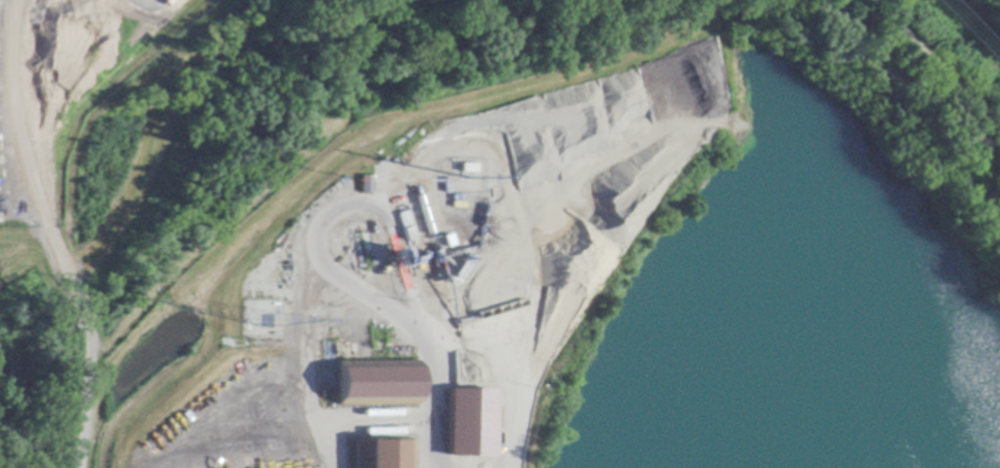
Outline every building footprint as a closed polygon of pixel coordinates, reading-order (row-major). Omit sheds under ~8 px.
[(360,195),(360,176),(369,176),(369,195),(360,195)] [(416,406),(336,406),(336,362),(415,362),(416,406)] [(491,391),(491,458),(446,458),(447,390),(448,390),(448,386),(458,386),(458,391),(491,391)] [(412,442),(412,467),(354,467),(354,442),(412,442)]
